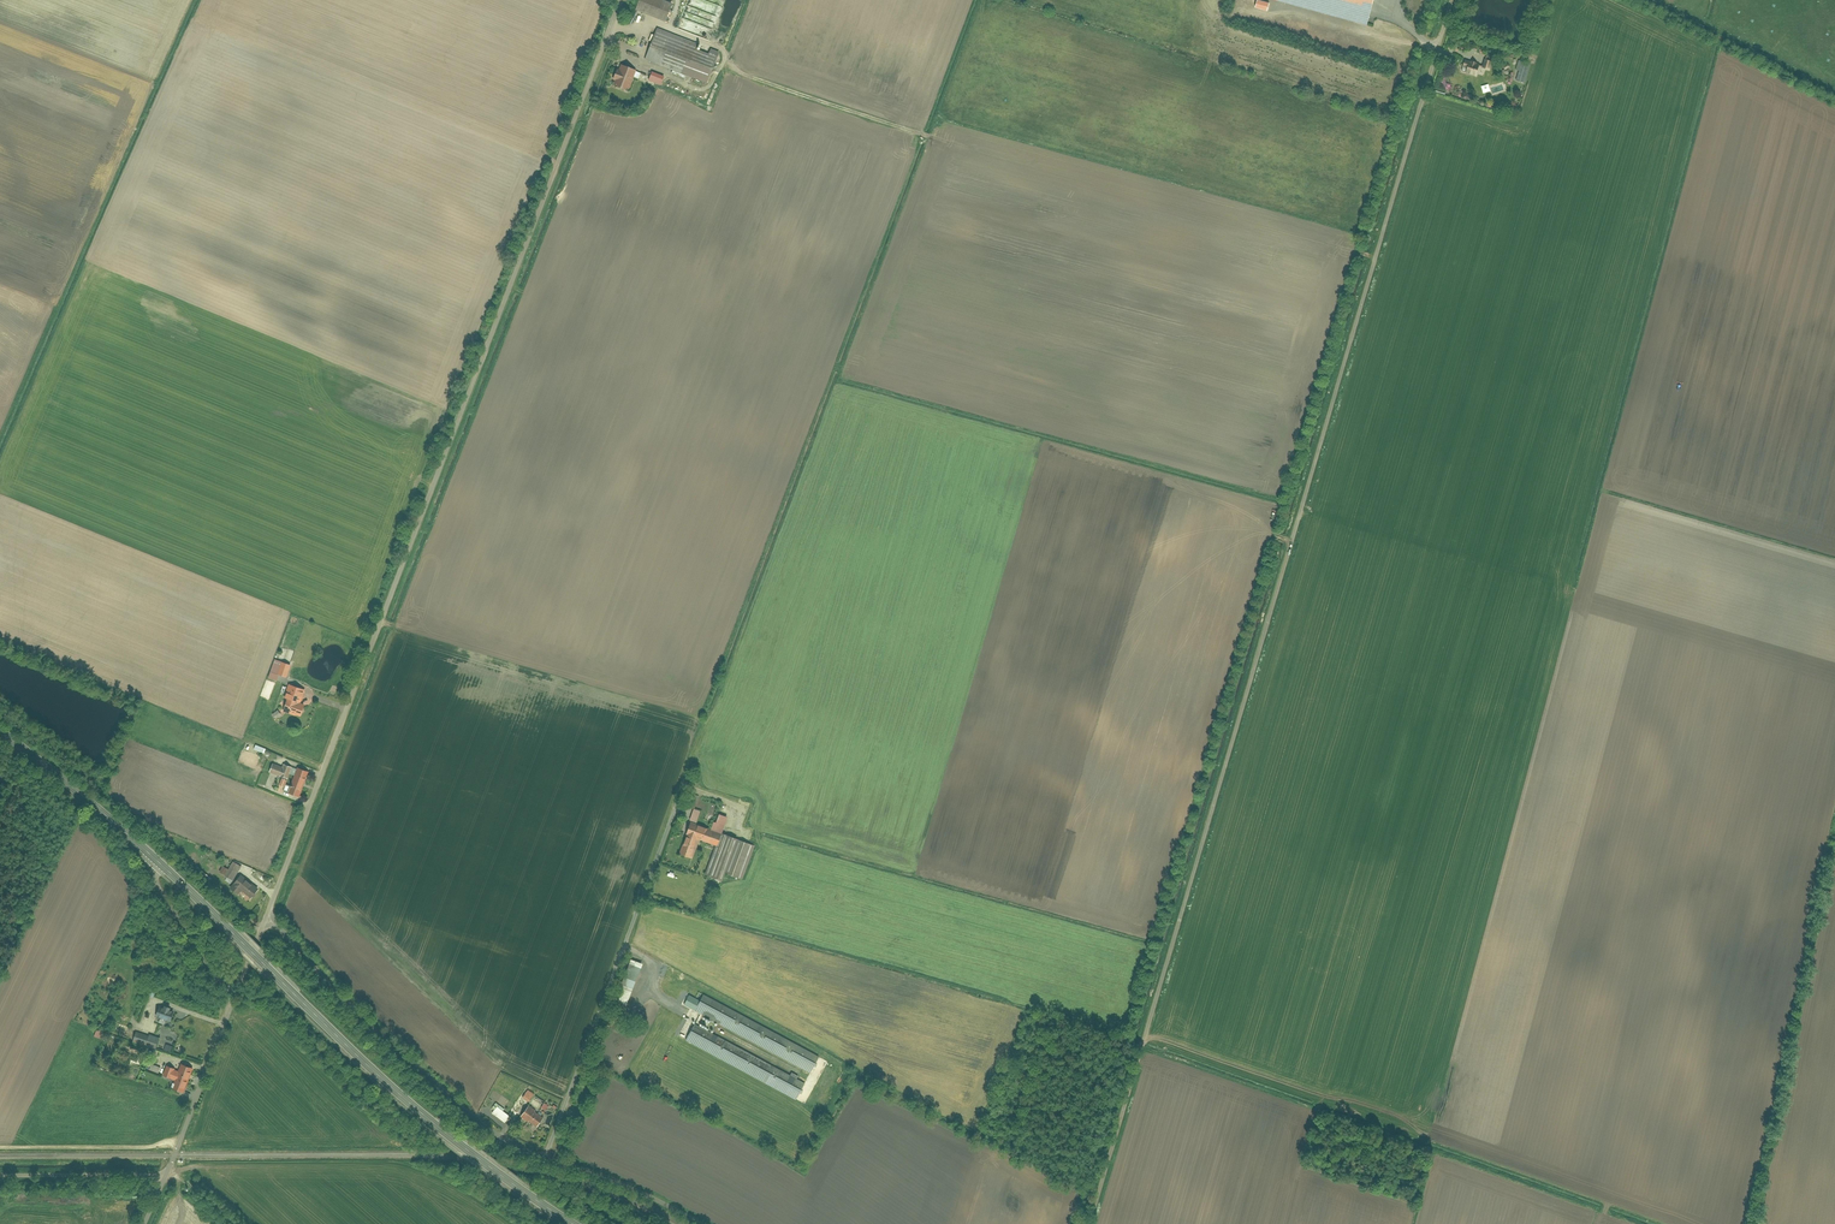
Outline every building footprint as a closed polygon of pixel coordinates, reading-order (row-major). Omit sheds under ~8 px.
[(634,12),(664,22),(670,4),(660,0),(639,0),(634,12)] [(1366,26),(1373,0),(1270,0),(1366,26)] [(1268,4),(1256,1),(1254,8),(1266,12),(1268,4)] [(712,50),(709,56),(696,51),(698,45),(656,29),(645,60),(707,84),(719,53),(712,50)] [(1465,60),(1461,70),(1477,75),(1480,65),(1465,60)] [(1482,69),(1489,71),(1492,62),(1484,60),(1482,69)] [(1515,82),(1523,84),(1529,64),(1521,61),(1515,82)] [(612,85),(627,91),(632,78),(637,80),(640,75),(620,67),(618,71),(615,70),(611,81),(613,82),(612,85)] [(649,74),(647,82),(659,86),(662,78),(649,74)] [(1490,88),(1492,94),(1503,91),(1502,85),(1490,88)] [(274,661),(267,678),(276,681),(278,676),(286,679),(290,667),(274,661)] [(304,690),(288,685),(280,711),(300,717),(304,705),(299,704),(304,690)] [(256,745),(254,750),(264,755),(266,749),(256,745)] [(299,797),(308,772),(282,763),(281,767),(270,763),(267,772),(287,780),(289,775),(292,776),(286,793),(299,797)] [(687,807),(694,809),(699,797),(691,794),(687,807)] [(709,829),(690,822),(678,855),(691,860),(699,840),(715,846),(704,875),(721,881),(723,874),(742,880),(755,846),(721,834),(727,818),(715,814),(709,829)] [(186,859),(177,852),(175,855),(183,862),(186,859)] [(199,866),(193,860),(190,864),(196,869),(199,866)] [(218,873),(232,881),(240,867),(231,862),(227,870),(222,867),(218,873)] [(211,878),(200,870),(197,874),(208,882),(211,878)] [(256,890),(239,876),(229,889),(237,896),(240,892),(249,899),(256,890)] [(630,960),(614,1001),(626,1006),(642,965),(630,960)] [(818,1057),(703,995),(694,1011),(809,1073),(818,1057)] [(172,1012),(157,1006),(153,1016),(168,1022),(172,1012)] [(685,1040),(795,1099),(804,1083),(694,1024),(685,1040)] [(143,1045),(146,1036),(134,1033),(131,1041),(143,1045)] [(148,1070),(158,1074),(161,1068),(150,1064),(148,1070)] [(170,1089),(182,1094),(192,1069),(179,1064),(177,1071),(165,1066),(161,1076),(173,1082),(170,1089)] [(521,1098),(527,1103),(531,1098),(524,1093),(521,1098)] [(490,1112),(504,1124),(509,1117),(495,1106),(490,1112)] [(520,1116),(535,1127),(542,1118),(527,1107),(520,1116)]
